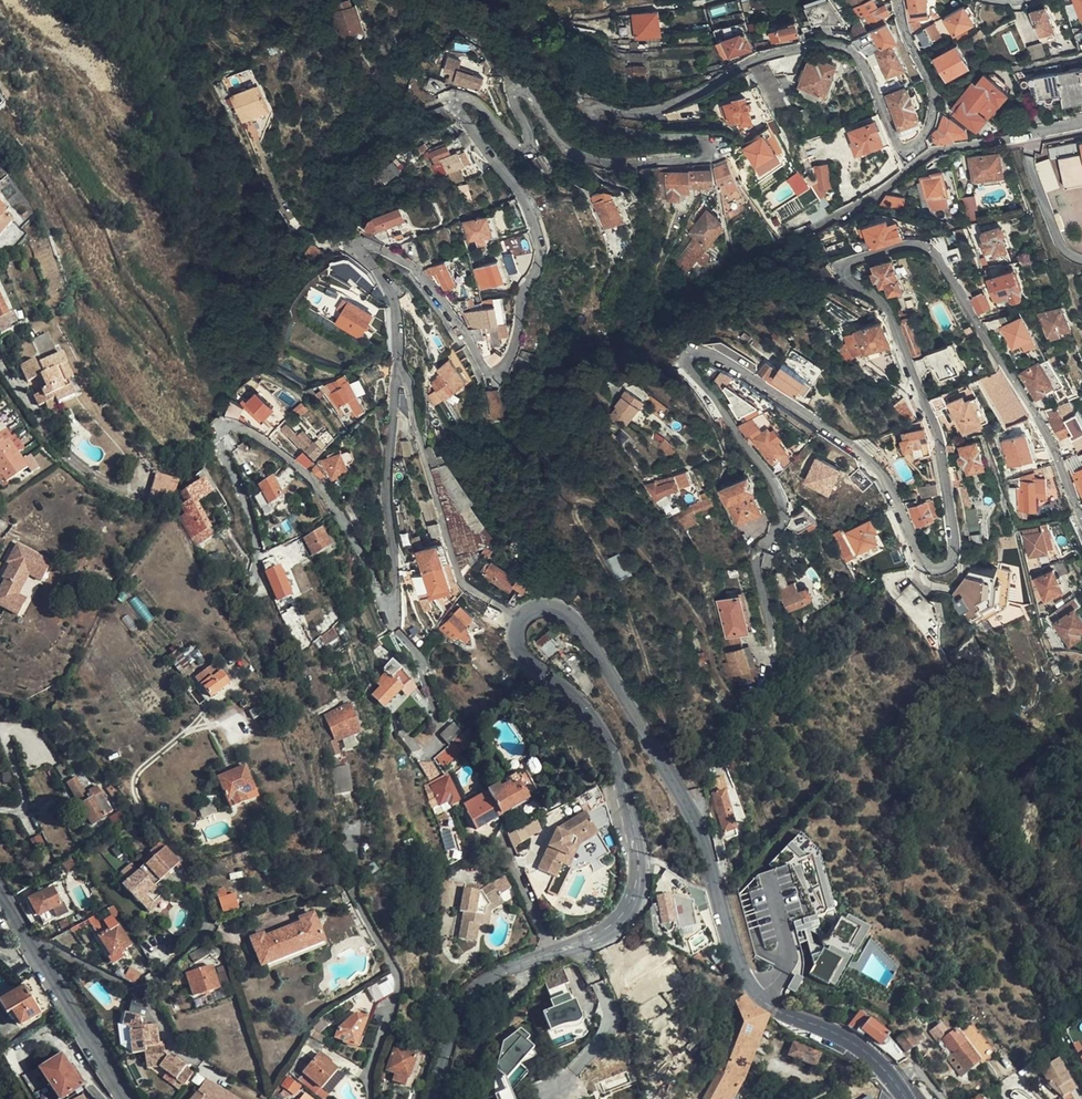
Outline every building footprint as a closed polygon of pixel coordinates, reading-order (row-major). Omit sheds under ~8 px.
[(336,13),(339,28),(342,38),(348,36),(364,32),(357,7),(351,8),(349,0),(335,4),(337,12),(336,13)] [(770,0),(765,0),(740,1),(745,17),(771,14),(770,0)] [(830,0),(827,0),(806,6),(813,24),(843,21),(839,14),(830,0)] [(853,9),(858,18),(878,8),(873,0),(872,0),(853,9)] [(902,1),(903,7),(905,15),(914,12),(914,10),(926,9),(925,0),(904,0),(902,1)] [(862,25),(867,33),(886,23),(883,17),(890,15),(885,4),(878,8),(858,18),(862,25)] [(1044,7),(1031,12),(1044,44),(1057,40),(1044,7)] [(973,24),(965,8),(946,19),(955,34),(973,24)] [(660,36),(659,14),(625,17),(627,32),(635,32),(636,39),(660,36)] [(627,32),(625,17),(618,18),(619,37),(627,37),(627,32)] [(760,34),(771,31),(768,21),(757,24),(760,34)] [(853,40),(849,42),(859,51),(868,46),(867,45),(875,41),(880,50),(893,45),(897,42),(886,23),(867,33),(853,40)] [(795,25),(771,31),(774,40),(797,34),(795,25)] [(848,32),(851,36),(853,40),(867,33),(862,25),(848,32)] [(975,45),(986,36),(981,31),(970,40),(975,45)] [(972,38),(967,32),(955,41),(963,45),(972,38)] [(718,43),(723,56),(728,54),(730,57),(751,50),(748,41),(744,42),(741,35),(718,43)] [(905,69),(893,45),(880,50),(877,52),(887,77),(905,69)] [(1043,45),(1028,48),(1032,61),(1046,57),(1043,45)] [(946,79),(968,67),(957,47),(935,59),(946,79)] [(758,84),(776,119),(792,111),(775,77),(790,69),(783,57),(767,61),(750,68),(750,69),(758,84)] [(809,61),(800,88),(824,97),(836,65),(822,59),(819,65),(809,61)] [(644,77),(644,67),(628,69),(629,79),(644,77)] [(1057,74),(1062,95),(1063,102),(1081,97),(1081,68),(1057,74)] [(454,82),(452,87),(455,88),(477,96),(483,79),(452,69),(448,80),(454,82)] [(758,84),(750,69),(742,74),(751,88),(758,84)] [(1062,95),(1057,74),(1057,73),(1033,77),(1031,77),(1030,79),(1030,80),(1031,82),(1032,83),(1035,83),(1038,99),(1062,95)] [(966,121),(985,138),(999,129),(988,118),(1008,94),(985,75),(977,83),(955,111),(955,113),(966,121)] [(280,102),(267,78),(244,90),(256,113),(280,102)] [(955,111),(977,83),(973,80),(952,108),(955,111)] [(951,81),(941,86),(946,94),(956,89),(951,81)] [(6,105),(10,102),(0,87),(0,97),(6,105)] [(824,97),(800,88),(797,96),(821,104),(824,97)] [(901,129),(897,131),(899,135),(905,141),(915,137),(918,135),(922,129),(918,120),(919,116),(916,108),(911,96),(909,91),(904,89),(889,95),(901,129)] [(753,121),(747,95),(736,97),(736,100),(727,102),(731,120),(740,119),(742,124),(753,121)] [(911,96),(916,108),(919,106),(915,95),(911,96)] [(460,120),(450,103),(423,119),(426,124),(439,122),(460,120)] [(800,112),(812,137),(820,133),(808,109),(800,112)] [(1037,109),(1030,113),(1036,125),(1044,123),(1037,109)] [(883,150),(891,147),(878,114),(871,117),(873,122),(876,120),(884,142),(881,143),(883,150)] [(967,133),(944,118),(940,130),(939,131),(938,130),(935,134),(935,141),(939,143),(952,141),(954,139),(966,136),(967,133)] [(857,153),(881,143),(884,142),(876,120),(873,122),(851,131),(855,141),(852,142),(857,153)] [(788,158),(772,128),(744,143),(759,173),(788,158)] [(1048,149),(1050,159),(1058,158),(1064,188),(1081,185),(1081,141),(1048,149)] [(429,147),(426,142),(419,146),(422,151),(429,147)] [(441,175),(447,172),(441,161),(451,156),(446,146),(430,153),(441,175)] [(412,159),(406,150),(402,153),(408,162),(412,159)] [(441,161),(447,172),(464,164),(462,159),(459,153),(451,156),(441,161)] [(1003,175),(999,154),(971,158),(974,180),(1003,175)] [(550,164),(540,155),(531,165),(544,176),(546,175),(549,171),(551,168),(549,166),(550,164)] [(1048,159),(1035,163),(1046,192),(1059,187),(1048,159)] [(386,182),(401,169),(394,161),(379,174),(386,182)] [(716,168),(719,188),(722,187),(726,203),(740,198),(735,181),(736,180),(729,163),(716,168)] [(826,168),(814,171),(816,182),(811,184),(808,179),(805,181),(821,202),(825,198),(822,187),(831,185),(826,168)] [(658,169),(641,171),(642,181),(659,180),(658,169)] [(689,187),(714,185),(713,169),(667,172),(666,169),(658,169),(659,180),(666,180),(667,200),(667,201),(679,201),(679,193),(689,192),(689,187)] [(946,193),(941,172),(931,175),(931,176),(922,178),(929,213),(943,210),(941,199),(943,198),(942,195),(946,193)] [(791,187),(799,181),(795,174),(784,182),(789,188),(791,187)] [(666,180),(659,180),(659,201),(667,200),(666,180)] [(799,181),(791,187),(803,203),(811,197),(799,181)] [(789,188),(788,189),(799,205),(803,203),(791,187),(789,188)] [(593,203),(602,199),(600,195),(591,198),(593,203)] [(967,220),(977,220),(975,196),(965,197),(967,220)] [(881,208),(903,211),(905,200),(886,198),(880,208),(881,208)] [(604,203),(602,199),(593,203),(606,228),(622,220),(613,199),(604,203)] [(808,227),(824,218),(820,203),(801,214),(808,227)] [(13,221),(0,205),(0,233),(13,221)] [(402,207),(360,224),(363,231),(375,226),(378,230),(380,229),(406,218),(402,207)] [(695,226),(689,234),(696,239),(679,261),(688,270),(723,229),(722,222),(707,213),(695,226)] [(1055,216),(1061,231),(1071,227),(1067,215),(1061,217),(1059,214),(1055,216)] [(494,216),(488,217),(493,235),(499,232),(494,216)] [(493,235),(488,217),(464,223),(469,241),(477,239),(479,246),(486,244),(485,237),(493,235)] [(871,248),(902,239),(897,221),(889,224),(887,220),(859,229),(862,239),(868,238),(871,248)] [(688,221),(683,229),(689,234),(695,226),(688,221)] [(1004,237),(1005,235),(1003,230),(1001,229),(999,229),(985,233),(983,236),(984,241),(986,242),(982,244),(985,252),(993,250),(995,254),(1006,250),(1002,238),(1004,237)] [(406,256),(417,264),(424,261),(415,240),(400,246),(395,249),(406,256)] [(518,268),(513,256),(505,260),(508,272),(518,268)] [(653,278),(658,258),(652,257),(647,276),(653,278)] [(892,260),(874,266),(876,273),(873,274),(876,281),(878,280),(881,286),(887,284),(891,298),(903,294),(905,289),(903,283),(901,276),(897,262),(893,263),(892,260)] [(504,281),(497,262),(476,269),(482,289),(504,281)] [(455,284),(445,263),(428,268),(433,276),(436,274),(444,289),(455,284)] [(810,275),(816,284),(828,278),(832,275),(826,266),(810,275)] [(855,270),(850,274),(852,277),(855,280),(857,281),(862,277),(855,270)] [(1021,290),(1013,270),(987,279),(995,300),(1009,295),(1010,300),(1014,300),(1020,298),(1021,296),(1021,295),(1020,291),(1021,290)] [(822,293),(838,284),(832,275),(828,278),(816,284),(822,293)] [(513,306),(513,294),(499,295),(501,306),(513,306)] [(0,295),(0,332),(0,333),(11,328),(5,314),(8,312),(0,295)] [(372,315),(340,295),(333,307),(365,327),(372,315)] [(987,306),(982,297),(975,301),(980,310),(987,306)] [(1068,328),(1070,327),(1063,308),(1062,305),(1040,313),(1049,335),(1061,330),(1063,335),(1070,333),(1068,328)] [(469,318),(471,330),(497,324),(495,308),(485,310),(469,318)] [(899,322),(908,319),(906,315),(902,317),(900,312),(896,313),(899,322)] [(1003,324),(1001,317),(985,321),(988,329),(1003,324)] [(1012,345),(1022,340),(1031,335),(1021,317),(1002,327),(1012,345)] [(899,322),(898,323),(912,361),(919,359),(918,354),(919,353),(908,319),(899,322)] [(882,323),(845,337),(847,344),(853,359),(890,345),(882,323)] [(471,330),(467,331),(484,361),(487,365),(489,366),(492,367),(494,367),(497,365),(494,351),(488,351),(486,345),(490,344),(491,346),(500,344),(498,330),(497,324),(471,330)] [(1026,348),(1036,343),(1031,335),(1022,340),(1026,348)] [(846,368),(853,359),(847,344),(838,347),(839,356),(842,363),(846,368)] [(955,345),(929,355),(935,368),(940,382),(942,381),(966,371),(955,345)] [(515,359),(516,361),(522,365),(523,362),(531,367),(534,360),(518,350),(515,359)] [(60,366),(67,363),(62,351),(37,362),(35,358),(22,365),(30,380),(38,377),(43,374),(48,386),(43,388),(45,390),(36,394),(41,404),(46,402),(57,397),(61,404),(63,403),(62,401),(76,394),(69,379),(67,380),(60,366)] [(935,368),(929,355),(922,360),(916,362),(912,361),(913,362),(919,382),(922,387),(927,373),(935,368)] [(1060,380),(1047,359),(1045,359),(1039,362),(1052,384),(1060,380)] [(443,401),(467,380),(450,360),(437,371),(441,376),(430,385),(443,401)] [(1044,390),(1052,384),(1039,362),(1020,374),(1036,397),(1045,391),(1044,390)] [(73,377),(67,363),(60,366),(67,380),(69,379),(73,377)] [(767,378),(774,368),(766,363),(759,373),(767,378)] [(388,377),(389,366),(374,364),(372,375),(388,377)] [(804,380),(782,365),(772,379),(790,390),(803,398),(810,386),(803,381),(804,380)] [(758,415),(774,405),(730,373),(726,372),(724,374),(730,384),(725,388),(732,398),(729,401),(735,412),(740,409),(739,407),(742,404),(746,409),(751,406),(758,415)] [(43,374),(38,377),(43,388),(48,386),(43,374)] [(724,389),(725,388),(730,384),(724,374),(717,381),(724,389)] [(990,380),(981,383),(988,394),(1007,385),(1000,374),(990,380)] [(353,381),(359,393),(367,389),(361,377),(353,381)] [(790,390),(772,379),(768,386),(785,397),(790,390)] [(358,409),(343,386),(332,392),(347,416),(358,409)] [(601,399),(594,388),(583,395),(591,407),(601,399)] [(645,403),(627,391),(616,406),(618,408),(613,414),(627,426),(645,403)] [(273,408),(257,393),(248,404),(263,419),(273,408)] [(502,417),(497,393),(487,394),(487,399),(492,419),(502,417)] [(399,395),(396,421),(408,419),(402,395),(399,395)] [(46,402),(50,410),(61,404),(57,397),(46,402)] [(893,407),(909,424),(917,421),(903,397),(893,407)] [(970,401),(982,424),(989,420),(977,397),(970,401)] [(945,398),(930,404),(934,414),(950,406),(949,406),(945,398)] [(982,424),(970,401),(964,404),(963,400),(957,404),(956,402),(949,406),(950,406),(963,433),(982,424)] [(231,401),(226,415),(237,419),(244,409),(231,401)] [(303,401),(294,410),(301,417),(310,408),(303,401)] [(385,413),(382,403),(366,416),(373,425),(380,419),(385,413)] [(1056,405),(1041,410),(1060,439),(1068,434),(1072,439),(1079,434),(1081,432),(1081,424),(1075,413),(1065,420),(1056,405)] [(733,420),(737,429),(740,427),(753,419),(746,411),(733,420)] [(763,432),(753,419),(740,427),(746,437),(750,435),(759,447),(758,448),(770,463),(771,462),(774,464),(787,454),(778,442),(781,439),(774,430),(771,432),(768,428),(763,432)] [(902,426),(903,431),(923,425),(921,420),(917,421),(909,424),(902,426)] [(281,430),(302,453),(304,453),(306,451),(314,458),(322,451),(304,433),(299,438),(286,426),(281,430)] [(931,453),(924,427),(904,433),(906,440),(900,441),(903,451),(912,449),(915,458),(931,453)] [(1072,439),(1077,446),(1081,443),(1081,438),(1079,434),(1072,439)] [(854,442),(870,456),(872,453),(877,448),(879,446),(870,436),(854,442)] [(1035,465),(1050,461),(1047,451),(1032,455),(1025,436),(1002,444),(1010,465),(1031,457),(1035,465)] [(13,444),(9,437),(3,441),(0,443),(0,454),(13,444)] [(984,467),(976,443),(959,447),(961,456),(958,459),(960,464),(965,465),(968,473),(984,467)] [(18,451),(13,444),(0,454),(0,463),(18,451)] [(880,450),(877,448),(872,453),(884,469),(888,466),(882,458),(880,450)] [(354,452),(349,452),(342,454),(340,450),(331,453),(333,458),(325,461),(333,478),(337,477),(348,472),(345,463),(351,460),(353,459),(356,456),(354,452)] [(22,458),(18,451),(0,463),(0,470),(1,472),(22,458)] [(1065,459),(1071,474),(1073,479),(1073,480),(1081,499),(1081,452),(1065,459)] [(295,459),(300,463),(301,461),(307,467),(312,462),(304,453),(302,453),(295,459)] [(829,495),(843,468),(817,455),(803,482),(829,495)] [(27,465),(22,458),(1,472),(6,479),(27,465)] [(436,458),(430,460),(434,473),(440,471),(436,458)] [(339,483),(344,480),(356,476),(351,460),(345,463),(348,472),(337,477),(339,483)] [(324,476),(320,470),(319,470),(315,466),(312,469),(315,472),(315,475),(320,480),(324,476)] [(178,519),(198,551),(202,549),(199,543),(211,536),(207,529),(209,528),(199,509),(195,502),(197,501),(207,495),(207,493),(213,490),(206,478),(201,472),(194,478),(197,483),(187,488),(179,493),(185,504),(180,507),(184,513),(182,514),(183,516),(178,519)] [(1030,472),(1022,475),(1022,477),(1023,483),(1034,483),(1030,472)] [(258,509),(282,496),(273,479),(270,480),(267,477),(250,487),(255,497),(252,499),(258,509)] [(1022,477),(999,484),(1009,511),(1035,510),(1034,483),(1023,483),(1022,477)] [(184,484),(187,488),(197,483),(194,478),(184,484)] [(761,512),(752,493),(754,492),(747,478),(721,490),(727,505),(729,504),(736,520),(738,523),(761,512)] [(437,483),(451,540),(475,532),(464,516),(461,512),(466,507),(450,479),(437,483)] [(664,483),(662,479),(645,485),(656,501),(667,493),(679,489),(675,481),(664,483)] [(153,507),(168,513),(176,486),(152,480),(146,504),(153,507)] [(917,489),(920,499),(928,497),(939,494),(936,484),(917,489)] [(1062,497),(1058,486),(1044,491),(1047,501),(1062,497)] [(712,501),(709,495),(702,499),(705,505),(712,501)] [(907,503),(917,500),(915,495),(902,499),(903,504),(907,503)] [(705,505),(702,499),(678,512),(681,515),(680,519),(674,523),(678,528),(690,521),(686,516),(705,505)] [(313,524),(329,512),(320,500),(309,508),(313,524)] [(907,503),(910,508),(918,505),(917,500),(907,503)] [(933,519),(927,502),(918,505),(910,508),(917,525),(933,519)] [(436,520),(433,510),(422,514),(425,523),(436,520)] [(812,534),(819,527),(805,510),(797,515),(799,519),(798,521),(797,524),(801,530),(806,527),(812,534)] [(980,533),(974,511),(965,513),(971,537),(980,533)] [(797,515),(792,516),(792,520),(790,525),(797,534),(801,530),(797,524),(798,521),(799,519),(797,515)] [(877,531),(871,521),(847,534),(858,553),(877,542),(873,534),(877,531)] [(330,542),(343,534),(338,526),(325,533),(330,542)] [(725,535),(722,527),(709,532),(713,540),(725,535)] [(1040,527),(1022,533),(1029,558),(1047,552),(1040,527)] [(330,545),(321,530),(304,539),(313,555),(330,545)] [(459,567),(463,576),(482,553),(485,549),(480,530),(475,532),(451,540),(459,567)] [(428,540),(430,548),(442,544),(440,535),(428,540)] [(841,537),(834,541),(840,551),(846,547),(841,537)] [(937,554),(947,546),(942,540),(931,547),(937,554)] [(52,561),(17,543),(7,562),(10,564),(1,580),(3,582),(0,588),(0,605),(18,614),(27,598),(19,594),(30,574),(42,580),(52,561)] [(422,559),(425,568),(448,562),(442,544),(430,548),(418,552),(420,560),(422,559)] [(485,549),(482,553),(489,557),(493,550),(487,546),(485,549)] [(618,581),(633,573),(622,551),(607,559),(618,581)] [(221,552),(211,556),(213,564),(224,560),(221,552)] [(773,554),(765,553),(761,567),(769,569),(773,554)] [(265,572),(277,598),(278,600),(291,594),(279,565),(277,565),(273,556),(266,559),(270,569),(265,572)] [(1055,565),(1059,575),(1068,571),(1064,561),(1055,565)] [(451,591),(455,602),(462,594),(454,583),(448,562),(425,568),(426,570),(423,571),(424,573),(410,578),(418,602),(451,591)] [(527,587),(501,570),(492,565),(483,577),(511,596),(517,589),(523,593),(527,587)] [(315,571),(321,583),(327,579),(321,568),(315,571)] [(960,596),(965,605),(970,611),(981,627),(1001,614),(1005,611),(1006,606),(1008,574),(971,568),(957,591),(963,594),(960,596)] [(1062,591),(1051,571),(1035,579),(1044,600),(1062,591)] [(471,578),(467,584),(480,591),(483,586),(471,578)] [(942,580),(932,582),(933,592),(954,589),(953,586),(943,587),(942,580)] [(921,603),(907,585),(896,595),(910,612),(921,603)] [(805,603),(804,599),(800,592),(798,593),(795,586),(788,589),(787,587),(780,590),(779,590),(775,593),(779,600),(782,598),(789,611),(805,603)] [(591,601),(586,594),(580,599),(585,605),(591,601)] [(155,617),(139,596),(131,602),(147,624),(155,617)] [(820,602),(816,596),(814,596),(811,599),(811,601),(813,605),(818,606),(820,602)] [(1054,611),(1060,618),(1055,623),(1070,643),(1081,635),(1078,632),(1081,629),(1081,618),(1075,608),(1080,604),(1074,596),(1054,611)] [(738,599),(719,604),(724,627),(728,639),(738,636),(748,633),(738,599)] [(724,627),(719,604),(713,605),(720,640),(728,639),(724,627)] [(497,623),(502,613),(500,612),(489,606),(484,616),(497,623)] [(302,618),(296,607),(286,612),(292,624),(302,618)] [(472,637),(472,636),(468,632),(470,629),(467,626),(475,619),(464,607),(440,628),(449,637),(453,633),(456,636),(459,633),(466,641),(467,642),(472,637)] [(139,627),(129,614),(123,619),(133,631),(139,627)] [(1042,621),(1041,622),(1045,634),(1048,639),(1057,633),(1048,622),(1042,621)] [(693,630),(685,632),(686,638),(695,636),(693,630)] [(559,647),(546,634),(536,644),(549,657),(559,647)] [(686,638),(688,649),(698,647),(696,636),(695,636),(686,638)] [(728,639),(720,640),(726,656),(742,651),(738,636),(728,639)] [(381,646),(376,639),(370,644),(375,650),(381,646)] [(180,650),(169,657),(172,661),(180,673),(196,661),(200,666),(205,662),(202,657),(194,646),(182,654),(180,650)] [(748,671),(742,651),(726,656),(728,663),(721,666),(725,679),(732,676),(748,671)] [(703,667),(700,654),(692,656),(694,670),(703,667)] [(372,695),(383,705),(401,688),(410,680),(391,661),(381,670),(385,674),(375,683),(379,688),(372,695)] [(230,684),(215,664),(197,678),(212,697),(230,684)] [(364,694),(379,709),(383,705),(372,695),(379,688),(375,683),(385,674),(381,670),(379,668),(380,669),(364,694)] [(755,669),(748,671),(732,676),(736,689),(754,682),(757,677),(755,669)] [(417,687),(410,680),(401,688),(408,695),(417,687)] [(261,704),(249,712),(254,720),(266,712),(261,704)] [(359,731),(350,705),(324,715),(329,728),(321,731),(330,755),(339,751),(335,740),(359,731)] [(449,746),(454,742),(456,740),(462,735),(453,726),(441,736),(449,746)] [(469,729),(462,735),(456,740),(466,751),(478,741),(469,729)] [(449,746),(436,757),(446,769),(464,753),(454,742),(449,746)] [(349,779),(346,759),(329,761),(332,781),(349,779)] [(420,764),(428,780),(436,774),(426,759),(419,764),(420,764)] [(56,768),(63,779),(71,774),(64,763),(56,768)] [(426,781),(428,780),(420,764),(419,764),(415,766),(426,781)] [(227,775),(218,779),(228,802),(232,800),(235,807),(247,801),(244,795),(255,790),(244,767),(234,771),(235,775),(228,778),(227,775)] [(477,829),(539,794),(524,769),(504,780),(505,783),(466,805),(465,808),(477,829)] [(90,775),(96,784),(102,779),(96,771),(90,775)] [(445,775),(443,775),(429,782),(423,785),(429,802),(435,799),(439,807),(447,803),(449,805),(459,800),(445,775)] [(112,812),(97,787),(89,792),(90,794),(87,796),(77,778),(68,783),(93,825),(105,818),(104,816),(112,812)] [(112,798),(117,795),(110,786),(105,789),(112,798)] [(734,829),(724,791),(712,795),(724,833),(734,829)] [(435,799),(429,802),(432,811),(439,807),(435,799)] [(217,814),(213,804),(199,810),(204,821),(217,814)] [(272,810),(277,822),(283,819),(277,807),(272,810)] [(587,833),(589,836),(597,831),(585,810),(556,828),(537,867),(557,877),(564,864),(578,838),(587,833)] [(538,821),(509,834),(513,845),(543,831),(538,821)] [(798,865),(809,918),(794,921),(798,943),(809,941),(814,966),(810,973),(830,985),(837,983),(870,928),(848,916),(838,918),(834,900),(828,897),(817,845),(795,831),(773,868),(773,870),(798,865)] [(585,839),(589,836),(587,833),(578,838),(564,864),(571,867),(585,839)] [(39,836),(31,840),(35,849),(43,845),(39,836)] [(178,869),(181,865),(161,842),(153,850),(157,855),(154,857),(169,872),(175,866),(178,869)] [(157,855),(153,850),(141,861),(145,865),(154,857),(157,855)] [(484,862),(481,854),(465,861),(468,869),(484,862)] [(73,856),(60,865),(65,872),(78,863),(73,856)] [(159,881),(169,872),(154,857),(145,865),(159,881)] [(128,882),(139,871),(131,862),(120,872),(128,882)] [(145,865),(139,870),(154,886),(159,881),(145,865)] [(465,883),(449,880),(442,904),(462,909),(462,914),(466,914),(460,938),(471,941),(476,922),(483,924),(488,908),(503,897),(502,895),(512,888),(523,880),(514,868),(484,888),(479,892),(464,888),(465,883)] [(154,886),(139,870),(139,871),(128,882),(122,887),(137,902),(145,895),(155,905),(162,898),(162,897),(163,896),(154,886)] [(484,888),(465,883),(464,888),(479,892),(484,888)] [(66,914),(52,888),(31,900),(39,916),(40,915),(45,925),(55,920),(61,930),(74,923),(69,912),(66,914)] [(492,913),(517,896),(512,888),(502,895),(503,897),(488,908),(483,924),(476,922),(471,941),(477,943),(481,930),(487,931),(492,913)] [(343,891),(337,894),(343,904),(348,901),(343,891)] [(237,894),(221,899),(226,912),(241,907),(237,894)] [(145,895),(137,902),(148,913),(156,905),(155,905),(145,895)] [(651,905),(637,923),(643,923),(642,928),(656,936),(656,924),(664,923),(665,933),(667,937),(670,938),(672,937),(674,934),(683,938),(689,937),(688,928),(691,925),(689,915),(687,913),(689,909),(688,908),(689,905),(674,898),(670,898),(670,896),(657,898),(657,904),(651,905)] [(323,941),(312,914),(300,919),(302,923),(264,939),(262,934),(250,939),(261,966),(266,964),(323,941)] [(106,931),(97,915),(92,918),(101,933),(106,931)] [(109,932),(100,937),(112,955),(107,958),(112,965),(123,958),(119,951),(130,944),(112,917),(104,923),(109,932)] [(112,955),(100,937),(96,941),(107,958),(112,955)] [(323,941),(266,964),(268,967),(325,944),(323,941)] [(167,945),(167,954),(176,951),(167,945)] [(190,956),(192,960),(194,964),(208,955),(204,947),(190,956)] [(194,964),(192,960),(180,968),(182,972),(194,964)] [(219,988),(211,967),(186,975),(194,997),(219,988)] [(589,1031),(564,967),(544,975),(553,999),(552,1000),(554,1007),(544,1012),(551,1029),(548,1030),(555,1049),(577,1040),(575,1037),(589,1031)] [(378,1001),(393,992),(388,981),(372,990),(369,995),(378,1001)] [(24,986),(0,1000),(0,1006),(5,1015),(10,1011),(19,1026),(40,1014),(24,986)] [(734,1001),(743,1024),(742,1027),(727,1062),(725,1065),(721,1063),(704,1098),(731,1098),(738,1087),(767,1014),(753,1005),(746,994),(734,1001)] [(371,1012),(378,1001),(369,995),(362,1006),(371,1012)] [(125,1007),(118,1019),(124,1021),(125,1032),(125,1049),(136,1049),(137,1065),(151,1065),(164,1073),(175,1079),(181,1083),(188,1071),(181,1067),(183,1063),(168,1054),(167,1057),(158,1052),(155,1052),(155,1043),(150,1043),(149,1021),(136,1021),(136,1013),(125,1007)] [(356,1047),(366,1018),(358,1014),(339,1029),(335,1038),(345,1041),(344,1043),(356,1047)] [(880,1046),(888,1036),(860,1015),(848,1029),(862,1037),(864,1035),(880,1046)] [(322,1033),(330,1021),(324,1016),(312,1035),(325,1044),(329,1038),(322,1033)] [(967,1024),(956,1033),(979,1063),(990,1054),(967,1024)] [(742,1027),(737,1025),(722,1060),(727,1062),(742,1027)] [(499,1098),(517,1098),(513,1088),(530,1070),(522,1062),(537,1054),(531,1035),(523,1027),(504,1041),(498,1068),(496,1093),(499,1098)] [(430,1045),(433,1033),(421,1030),(418,1042),(430,1045)] [(979,1063),(956,1033),(955,1032),(940,1044),(948,1056),(952,1054),(966,1072),(979,1063)] [(908,1034),(898,1041),(907,1053),(916,1046),(908,1034)] [(319,1054),(326,1046),(309,1035),(305,1042),(319,1054)] [(816,1068),(821,1056),(793,1045),(788,1056),(816,1068)] [(409,1078),(415,1055),(395,1049),(388,1072),(395,1074),(393,1082),(405,1086),(408,1078),(409,1078)] [(76,1089),(79,1087),(59,1054),(36,1067),(55,1098),(59,1098),(76,1089)] [(303,1072),(321,1088),(338,1070),(319,1054),(303,1072)] [(1072,1087),(1054,1058),(1038,1068),(1050,1088),(1061,1094),(1069,1089),(1072,1087)] [(289,1091),(298,1081),(296,1080),(289,1074),(287,1072),(279,1084),(289,1091)] [(330,1096),(321,1088),(303,1072),(296,1080),(298,1081),(308,1089),(319,1098),(327,1098),(330,1096)] [(171,1086),(175,1079),(164,1073),(159,1079),(171,1086)] [(205,1080),(200,1089),(192,1098),(238,1098),(205,1080)] [(269,1098),(284,1098),(286,1096),(276,1089),(269,1098)] [(308,1089),(300,1098),(319,1098),(308,1089)] [(1061,1094),(1064,1098),(1075,1098),(1069,1089),(1061,1094)]
